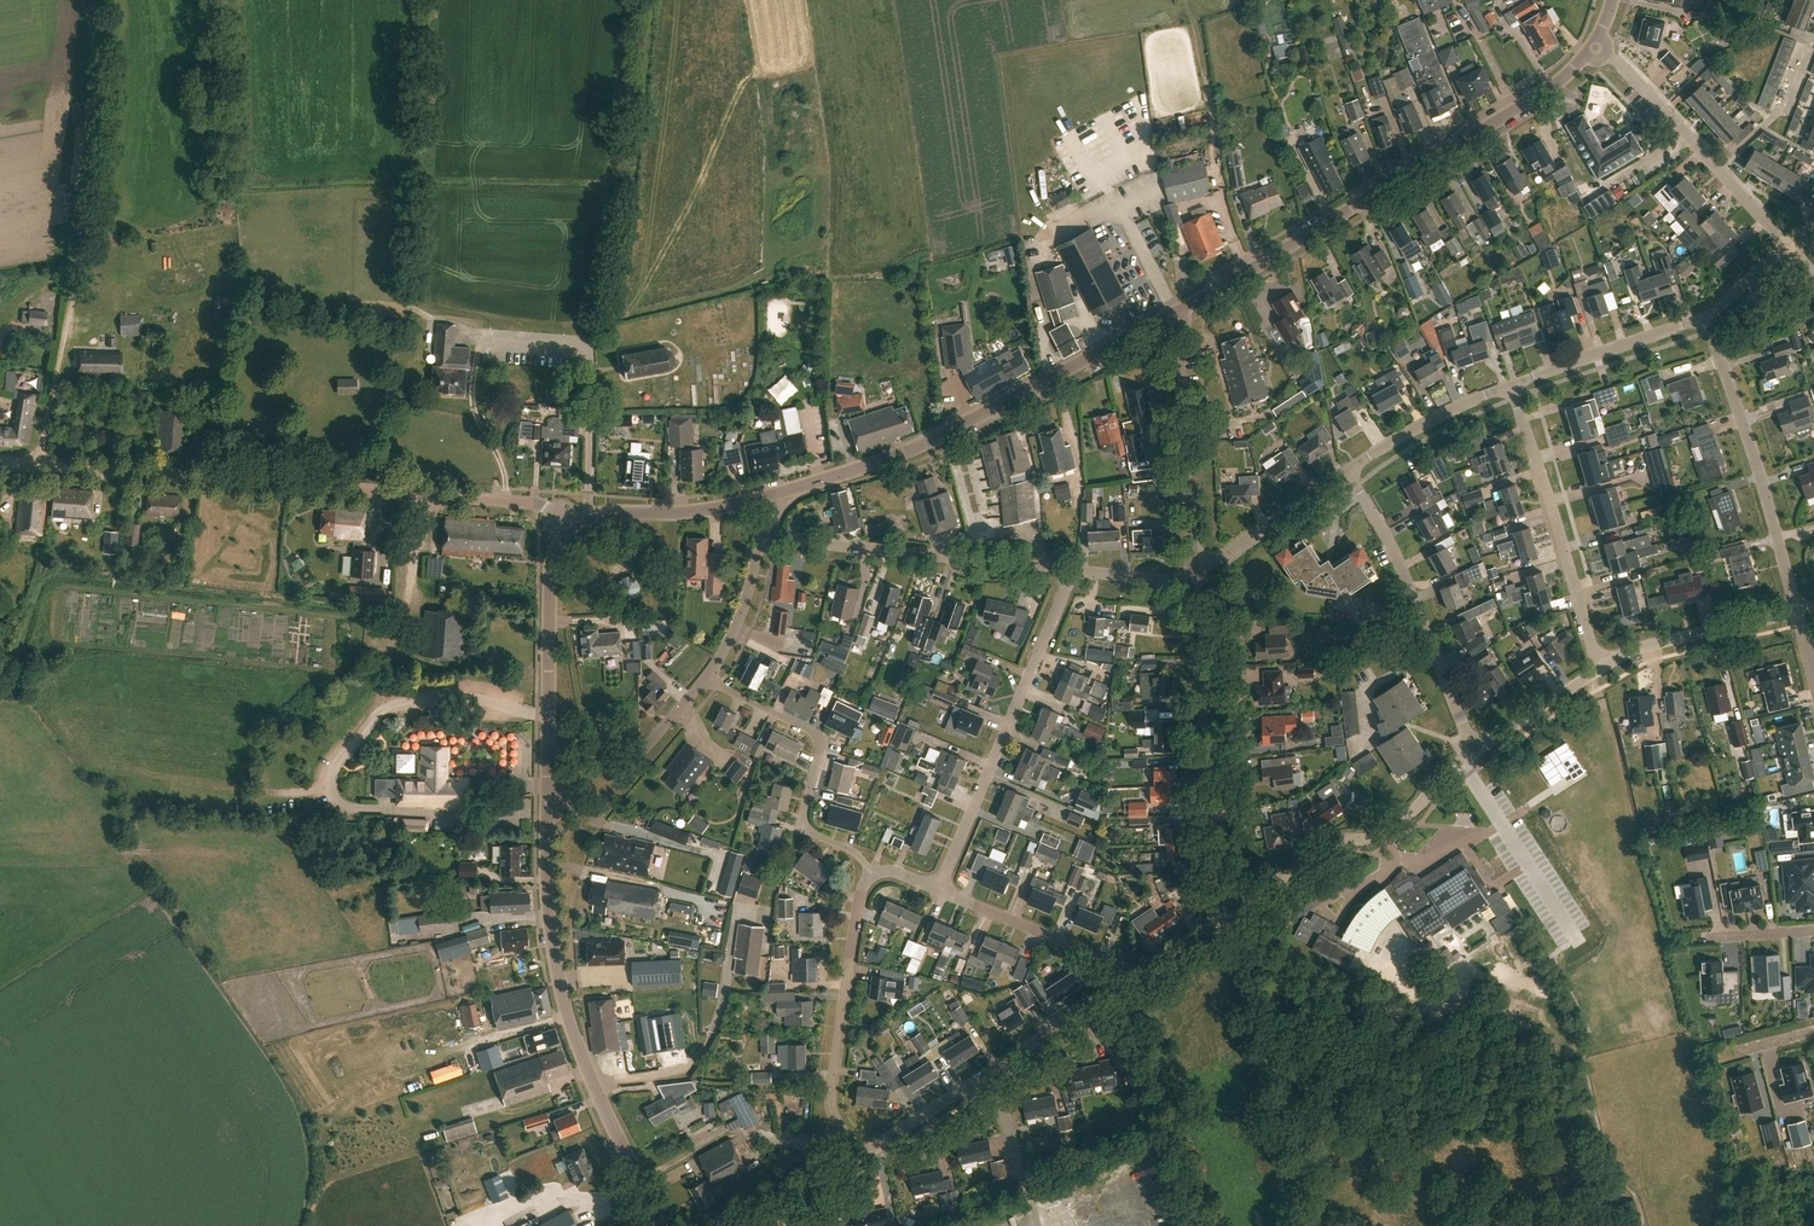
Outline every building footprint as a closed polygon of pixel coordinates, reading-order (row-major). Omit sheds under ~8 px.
[(1374,8),(1382,7),(1380,0),(1372,0),(1374,8)] [(1391,9),(1397,7),(1394,0),(1392,0),(1388,1),(1391,9)] [(1426,15),(1454,3),(1453,0),(1419,0),(1426,15)] [(1468,10),(1471,14),(1472,14),(1473,17),(1480,31),(1488,27),(1484,21),(1485,20),(1478,6),(1482,5),(1480,0),(1465,0),(1468,10)] [(1519,21),(1539,10),(1533,0),(1530,0),(1505,15),(1511,26),(1519,21)] [(1663,0),(1663,2),(1673,4),(1673,7),(1683,8),(1684,0),(1660,0),(1663,0)] [(1772,12),(1775,3),(1769,0),(1765,9),(1772,12)] [(1813,5),(1813,2),(1810,0),(1791,0),(1794,1),(1791,9),(1810,16),(1809,16),(1811,17),(1813,10),(1813,8),(1813,7),(1813,5)] [(1717,5),(1710,8),(1713,15),(1720,12),(1717,5)] [(1688,15),(1704,17),(1705,8),(1689,6),(1688,15)] [(1810,16),(1791,9),(1786,7),(1784,12),(1789,14),(1786,23),(1805,31),(1809,22),(1807,21),(1809,16),(1810,16)] [(1484,15),(1490,26),(1497,22),(1491,11),(1484,15)] [(1553,26),(1545,11),(1521,25),(1538,55),(1557,44),(1548,29),(1553,26)] [(1317,66),(1333,62),(1335,74),(1350,71),(1344,41),(1349,40),(1344,17),(1333,20),(1334,25),(1323,28),(1326,46),(1313,48),(1317,66)] [(1419,17),(1397,26),(1409,53),(1406,55),(1422,93),(1420,93),(1431,118),(1457,106),(1419,17)] [(1664,22),(1646,17),(1640,43),(1658,47),(1664,22)] [(1264,22),(1257,24),(1260,35),(1267,33),(1264,22)] [(1391,24),(1386,26),(1389,35),(1395,33),(1393,28),(1392,29),(1391,24)] [(1797,41),(1785,37),(1782,44),(1794,48),(1797,41)] [(1301,42),(1289,44),(1291,53),(1303,51),(1301,42)] [(1287,43),(1273,46),(1276,58),(1290,54),(1287,43)] [(1791,55),(1794,48),(1782,44),(1779,50),(1791,55)] [(1271,55),(1269,47),(1261,49),(1263,57),(1271,55)] [(1452,48),(1440,53),(1445,66),(1458,60),(1452,48)] [(1789,62),(1791,55),(1779,50),(1777,57),(1789,62)] [(1681,63),(1669,51),(1660,60),(1672,72),(1681,63)] [(1786,69),(1789,62),(1777,57),(1774,64),(1786,69)] [(1459,69),(1464,78),(1459,81),(1469,100),(1491,89),(1487,81),(1489,79),(1488,77),(1489,75),(1487,71),(1485,71),(1484,68),(1478,71),(1473,62),(1459,69)] [(1723,86),(1728,82),(1712,64),(1701,75),(1706,81),(1713,76),(1723,86)] [(1783,75),(1786,69),(1774,64),(1771,71),(1783,75)] [(1392,74),(1393,76),(1383,80),(1391,102),(1396,100),(1400,109),(1397,109),(1407,133),(1423,127),(1414,103),(1411,104),(1408,95),(1403,97),(1400,90),(1415,84),(1408,67),(1392,74)] [(1781,82),(1783,75),(1771,71),(1769,78),(1781,82)] [(1380,75),(1369,80),(1375,99),(1378,98),(1387,95),(1384,87),(1381,77),(1380,75)] [(1778,89),(1781,82),(1769,78),(1766,84),(1778,89)] [(1803,91),(1810,93),(1813,83),(1807,80),(1803,91)] [(1735,90),(1728,82),(1723,86),(1730,94),(1735,90)] [(1775,96),(1778,89),(1766,84),(1763,91),(1775,96)] [(1692,107),(1693,106),(1697,110),(1712,96),(1702,85),(1685,100),(1692,107)] [(1773,103),(1775,96),(1763,91),(1761,98),(1773,103)] [(1806,102),(1810,93),(1803,91),(1799,100),(1806,102)] [(1702,118),(1703,117),(1707,121),(1722,108),(1726,104),(1722,99),(1718,103),(1712,96),(1697,110),(1696,111),(1702,118)] [(1743,109),(1749,104),(1741,96),(1736,101),(1743,109)] [(1321,97),(1316,98),(1319,108),(1324,106),(1321,97)] [(1364,116),(1358,98),(1345,103),(1352,121),(1364,116)] [(1758,105),(1770,109),(1773,103),(1761,98),(1758,105)] [(1755,112),(1749,104),(1743,109),(1750,116),(1755,112)] [(1714,128),(1717,132),(1732,119),(1722,108),(1707,121),(1706,122),(1712,129),(1714,128)] [(1796,108),(1792,119),(1799,122),(1803,111),(1796,108)] [(1451,110),(1433,117),(1436,123),(1454,117),(1451,110)] [(1760,117),(1755,112),(1750,116),(1755,121),(1760,117)] [(1594,133),(1584,114),(1565,125),(1597,180),(1644,152),(1631,131),(1618,139),(1615,134),(1612,136),(1610,133),(1604,132),(1602,133),(1599,130),(1594,133)] [(1390,124),(1388,116),(1375,120),(1384,150),(1391,148),(1390,145),(1393,145),(1389,132),(1393,131),(1390,124)] [(1717,132),(1716,133),(1722,140),(1724,139),(1728,144),(1732,140),(1737,145),(1754,129),(1749,124),(1742,130),(1732,119),(1717,132)] [(1799,122),(1792,119),(1788,128),(1795,131),(1799,122)] [(1320,132),(1321,120),(1309,120),(1308,131),(1320,132)] [(1153,122),(1155,134),(1162,133),(1161,122),(1153,122)] [(1285,122),(1278,126),(1282,133),(1284,138),(1291,135),(1289,129),(1285,122)] [(1340,132),(1344,141),(1356,165),(1370,157),(1364,147),(1366,146),(1362,138),(1358,140),(1356,135),(1353,136),(1348,128),(1340,132)] [(1766,139),(1776,144),(1776,145),(1779,139),(1770,133),(1766,139)] [(1334,159),(1321,136),(1298,148),(1309,168),(1314,170),(1321,183),(1323,183),(1328,192),(1340,186),(1335,176),(1337,175),(1329,162),(1334,159)] [(1776,145),(1776,144),(1773,149),(1778,152),(1780,147),(1784,150),(1788,144),(1779,139),(1776,145)] [(1528,147),(1522,151),(1529,162),(1525,164),(1531,174),(1537,170),(1539,169),(1547,183),(1555,178),(1560,187),(1573,179),(1568,170),(1569,170),(1563,160),(1556,164),(1541,140),(1528,147)] [(1801,160),(1805,154),(1796,148),(1792,154),(1801,160)] [(1237,150),(1227,152),(1233,188),(1243,187),(1240,164),(1237,150)] [(1753,174),(1754,172),(1758,175),(1768,157),(1755,150),(1745,167),(1746,167),(1745,169),(1753,174)] [(1813,159),(1805,154),(1801,160),(1810,165),(1813,159)] [(1766,182),(1767,180),(1771,182),(1781,165),(1768,157),(1758,175),(1759,175),(1758,177),(1766,182)] [(1167,168),(1162,170),(1171,202),(1163,206),(1171,226),(1183,221),(1175,202),(1213,193),(1204,159),(1177,166),(1175,158),(1165,161),(1167,168)] [(1521,176),(1511,158),(1498,166),(1514,194),(1529,185),(1525,174),(1521,176)] [(1780,188),(1784,190),(1794,173),(1781,165),(1771,182),(1772,183),(1771,185),(1779,190),(1780,188)] [(1476,175),(1478,178),(1472,182),(1484,202),(1485,201),(1490,209),(1480,214),(1489,229),(1502,222),(1495,209),(1499,207),(1493,196),(1496,194),(1489,183),(1493,181),(1486,169),(1476,175)] [(1794,173),(1784,190),(1785,191),(1783,192),(1792,197),(1793,195),(1797,198),(1807,181),(1794,173)] [(1669,212),(1696,188),(1685,176),(1681,179),(1682,181),(1673,189),(1668,183),(1655,195),(1669,212)] [(1578,190),(1574,179),(1573,179),(1560,187),(1558,188),(1564,198),(1578,190)] [(1304,198),(1309,195),(1304,183),(1298,186),(1304,198)] [(1581,196),(1591,192),(1587,183),(1577,186),(1581,196)] [(1282,202),(1274,184),(1255,192),(1254,190),(1242,195),(1251,217),(1264,212),(1263,209),(1282,202)] [(1057,209),(1081,199),(1074,185),(1051,195),(1057,209)] [(1685,229),(1698,217),(1693,212),(1702,204),(1703,204),(1707,201),(1696,188),(1669,212),(1677,220),(1670,226),(1678,235),(1681,233),(1685,229)] [(1592,218),(1617,202),(1609,190),(1584,206),(1592,218)] [(1467,211),(1455,192),(1443,200),(1462,230),(1467,227),(1468,226),(1467,225),(1461,214),(1467,211)] [(1428,209),(1415,217),(1426,234),(1421,236),(1428,247),(1445,237),(1428,209)] [(1694,239),(1700,246),(1727,222),(1715,210),(1711,214),(1712,215),(1703,223),(1698,217),(1685,229),(1681,233),(1690,243),(1694,239)] [(1643,217),(1651,226),(1658,221),(1649,211),(1643,217)] [(1223,242),(1210,212),(1182,223),(1196,257),(1201,255),(1203,260),(1223,252),(1220,244),(1223,242)] [(1468,226),(1467,227),(1473,236),(1476,235),(1481,243),(1491,236),(1480,217),(1467,225),(1468,226)] [(1540,222),(1528,229),(1540,251),(1552,244),(1540,222)] [(1727,222),(1700,246),(1720,269),(1734,257),(1723,245),(1732,237),(1733,238),(1737,234),(1727,222)] [(1391,232),(1400,247),(1407,260),(1422,251),(1416,241),(1413,243),(1403,224),(1391,232)] [(1095,313),(1127,297),(1092,229),(1060,245),(1095,313)] [(1457,236),(1446,242),(1454,255),(1464,249),(1457,236)] [(1599,245),(1604,254),(1612,250),(1608,241),(1599,245)] [(1512,249),(1519,259),(1528,254),(1521,243),(1512,249)] [(1533,244),(1528,247),(1532,254),(1537,251),(1533,244)] [(989,261),(1006,256),(1008,265),(1019,262),(1014,245),(1003,249),(987,253),(989,261)] [(1383,270),(1391,265),(1382,250),(1374,255),(1368,246),(1352,255),(1358,264),(1354,266),(1362,279),(1366,277),(1370,283),(1385,273),(1383,270)] [(1556,248),(1547,251),(1551,267),(1560,264),(1556,248)] [(1651,277),(1659,299),(1674,294),(1673,289),(1672,290),(1667,275),(1674,273),(1668,255),(1666,256),(1663,249),(1652,253),(1655,260),(1654,260),(1659,274),(1651,277)] [(1459,262),(1462,266),(1469,262),(1466,258),(1459,262)] [(948,264),(951,277),(973,272),(970,259),(948,264)] [(1413,263),(1415,272),(1426,270),(1423,260),(1413,263)] [(1686,260),(1676,268),(1685,278),(1695,268),(1689,261),(1687,262),(1686,260)] [(1405,278),(1406,278),(1411,276),(1412,275),(1405,261),(1398,264),(1405,278)] [(1048,310),(1076,302),(1065,264),(1038,272),(1048,310)] [(1643,305),(1659,299),(1651,277),(1643,280),(1639,265),(1625,270),(1630,287),(1638,285),(1643,299),(1641,300),(1643,305)] [(1572,271),(1574,278),(1584,275),(1582,268),(1572,271)] [(1499,277),(1502,284),(1516,280),(1517,283),(1524,280),(1520,269),(1499,277)] [(1615,270),(1608,273),(1611,281),(1618,278),(1615,270)] [(1325,272),(1312,280),(1320,294),(1319,295),(1327,308),(1346,297),(1346,298),(1354,294),(1345,280),(1338,284),(1334,277),(1329,280),(1325,272)] [(1588,287),(1585,280),(1574,284),(1579,300),(1587,297),(1594,317),(1609,312),(1603,294),(1609,292),(1605,281),(1588,287)] [(1453,302),(1443,282),(1433,287),(1443,307),(1453,302)] [(1489,288),(1478,292),(1481,299),(1484,298),(1485,300),(1492,298),(1489,288)] [(1299,301),(1293,291),(1282,298),(1283,301),(1275,306),(1283,319),(1275,324),(1285,341),(1293,336),(1294,337),(1303,332),(1303,331),(1301,332),(1294,321),(1304,315),(1297,302),(1299,301)] [(1577,313),(1572,296),(1559,301),(1563,311),(1556,313),(1553,303),(1539,308),(1545,327),(1553,325),(1555,332),(1574,326),(1570,316),(1577,313)] [(1465,301),(1455,304),(1459,315),(1469,312),(1468,310),(1465,301)] [(1522,317),(1513,319),(1522,346),(1536,341),(1532,328),(1538,326),(1534,313),(1533,313),(1532,308),(1520,312),(1522,317)] [(361,315),(377,320),(379,313),(363,309),(361,315)] [(30,310),(29,325),(47,326),(48,312),(30,310)] [(949,314),(950,325),(944,326),(945,336),(943,336),(947,368),(973,364),(970,339),(977,338),(973,310),(949,314)] [(1431,318),(1434,323),(1444,317),(1441,312),(1431,318)] [(140,314),(121,314),(121,334),(140,333),(140,314)] [(1522,346),(1513,319),(1505,322),(1493,326),(1498,339),(1504,337),(1508,351),(1522,346)] [(1475,344),(1469,346),(1474,362),(1490,356),(1486,342),(1492,340),(1486,321),(1469,326),(1475,344)] [(469,370),(470,356),(471,348),(454,346),(455,325),(437,323),(435,353),(437,353),(436,365),(433,365),(431,390),(463,393),(465,369),(469,370)] [(1066,323),(1049,331),(1061,353),(1064,358),(1081,348),(1078,343),(1066,323)] [(1474,362),(1469,346),(1458,349),(1451,328),(1438,332),(1446,355),(1453,353),(1458,367),(1474,362)] [(1369,332),(1373,347),(1383,345),(1379,330),(1369,332)] [(1797,330),(1790,333),(1795,351),(1803,349),(1797,330)] [(1327,332),(1317,334),(1320,347),(1330,345),(1327,332)] [(1249,351),(1245,337),(1223,343),(1227,358),(1222,359),(1235,407),(1269,397),(1258,360),(1255,360),(1253,350),(1249,351)] [(1364,337),(1356,341),(1360,348),(1368,344),(1364,337)] [(1402,338),(1390,344),(1398,359),(1410,353),(1402,338)] [(1792,351),(1789,342),(1773,347),(1776,356),(1772,357),(1772,358),(1761,362),(1767,379),(1791,372),(1785,354),(1792,351)] [(1425,386),(1443,376),(1436,364),(1443,360),(1435,347),(1423,354),(1429,365),(1416,372),(1425,386)] [(671,354),(662,348),(620,356),(624,378),(667,370),(672,362),(671,354)] [(1031,367),(1021,348),(1012,353),(1011,349),(998,356),(997,355),(974,368),(965,373),(980,400),(1008,384),(1009,379),(1031,367)] [(116,371),(115,351),(79,351),(80,375),(108,375),(108,371),(116,371)] [(1307,377),(1300,382),(1309,396),(1325,384),(1322,363),(1305,366),(1307,377)] [(1396,386),(1404,383),(1397,370),(1386,375),(1392,386),(1374,396),(1378,402),(1375,403),(1381,414),(1391,408),(1390,406),(1403,399),(1396,386)] [(1658,400),(1654,389),(1664,386),(1659,373),(1640,379),(1649,403),(1658,400)] [(337,393),(357,393),(357,378),(337,379),(337,393)] [(1688,379),(1668,386),(1671,392),(1679,390),(1685,409),(1703,403),(1696,383),(1690,385),(1688,379)] [(565,399),(565,382),(555,382),(555,399),(565,399)] [(1124,422),(1132,460),(1146,457),(1141,433),(1144,433),(1142,424),(1155,421),(1148,387),(1127,392),(1133,421),(1124,422)] [(1614,399),(1610,388),(1610,387),(1603,389),(1597,391),(1594,392),(1596,399),(1605,396),(1607,401),(1614,399)] [(1297,394),(1301,400),(1307,397),(1303,391),(1297,394)] [(18,404),(14,428),(0,427),(0,443),(11,444),(11,441),(28,442),(32,423),(30,423),(32,416),(33,416),(37,394),(20,393),(18,404)] [(864,409),(861,393),(837,397),(839,414),(864,409)] [(1297,394),(1291,398),(1295,404),(1301,400),(1297,394)] [(1336,418),(1348,437),(1362,428),(1351,412),(1356,409),(1357,411),(1366,406),(1358,394),(1350,399),(1349,396),(1336,404),(1343,414),(1336,418)] [(1813,415),(1807,396),(1790,402),(1792,410),(1779,415),(1785,434),(1795,431),(1795,434),(1801,438),(1805,437),(1813,428),(1812,425),(1810,416),(1813,415)] [(1291,398),(1285,402),(1289,408),(1295,404),(1291,398)] [(1566,410),(1571,425),(1594,418),(1601,416),(1596,399),(1596,398),(1578,403),(1578,406),(1566,410)] [(1285,402),(1279,406),(1283,412),(1289,408),(1285,402)] [(913,430),(905,406),(894,409),(893,406),(883,409),(883,408),(848,419),(859,451),(894,440),(898,435),(913,430)] [(1279,406),(1277,408),(1273,410),(1277,416),(1283,412),(1279,406)] [(783,430),(784,435),(800,432),(795,407),(781,410),(785,429),(783,430)] [(188,413),(160,410),(157,452),(180,453),(181,439),(183,439),(184,430),(186,430),(188,413)] [(558,417),(555,465),(568,466),(570,444),(569,444),(569,436),(578,437),(580,417),(566,416),(567,413),(559,413),(558,417)] [(1125,454),(1122,440),(1116,413),(1095,418),(1103,452),(1115,449),(1117,456),(1125,454)] [(612,415),(612,426),(632,426),(631,414),(612,415)] [(1640,418),(1642,425),(1650,422),(1648,415),(1640,418)] [(540,464),(555,465),(558,417),(548,416),(547,426),(542,426),(541,437),(544,437),(544,441),(542,441),(540,464)] [(1606,432),(1605,430),(1601,416),(1594,418),(1571,425),(1575,440),(1587,437),(1588,439),(1599,436),(1601,434),(1606,432)] [(679,447),(679,450),(680,480),(701,479),(699,449),(697,450),(697,446),(693,446),(692,419),(668,419),(668,447),(679,447)] [(714,420),(712,425),(722,428),(724,423),(714,420)] [(529,437),(539,438),(540,424),(530,423),(529,437)] [(1695,434),(1689,436),(1692,445),(1693,448),(1700,446),(1704,459),(1695,462),(1702,481),(1722,474),(1719,465),(1724,463),(1713,431),(1712,432),(1709,423),(1693,428),(1695,434)] [(1332,438),(1322,424),(1307,435),(1310,440),(1299,448),(1309,463),(1329,449),(1325,443),(1332,438)] [(1626,424),(1605,430),(1606,432),(1607,438),(1629,432),(1626,424)] [(1049,476),(1076,468),(1070,445),(1065,446),(1060,429),(1042,434),(1045,443),(1044,447),(1045,452),(1043,452),(1049,476)] [(1639,429),(1630,432),(1633,441),(1642,439),(1639,429)] [(759,433),(761,443),(745,446),(751,475),(779,469),(777,460),(781,459),(806,454),(802,432),(783,436),(783,438),(777,440),(774,430),(759,433)] [(1001,487),(1005,527),(1036,519),(1033,479),(1031,470),(1031,469),(1027,450),(1024,451),(1022,442),(1019,440),(1016,431),(998,435),(999,440),(982,444),(983,447),(978,448),(981,462),(986,461),(993,489),(1001,487)] [(1631,440),(1629,432),(1607,438),(1610,446),(1631,440)] [(646,487),(648,463),(649,453),(641,452),(641,443),(640,443),(640,439),(632,438),(631,452),(627,452),(624,485),(646,487)] [(1459,445),(1463,456),(1477,452),(1473,441),(1459,445)] [(1471,459),(1474,467),(1506,456),(1504,450),(1505,448),(1503,445),(1502,444),(1501,442),(1485,448),(1487,453),(1471,459)] [(1579,454),(1584,469),(1609,462),(1606,454),(1604,454),(1601,445),(1591,448),(1591,450),(1579,454)] [(724,451),(721,466),(741,462),(738,447),(724,451)] [(1299,461),(1289,447),(1274,458),(1277,463),(1266,471),(1276,486),(1296,472),(1292,466),(1299,461)] [(1645,453),(1651,473),(1667,469),(1661,448),(1645,453)] [(604,452),(605,460),(618,459),(617,451),(604,452)] [(1506,456),(1474,467),(1476,474),(1492,468),(1494,476),(1511,470),(1506,456)] [(1441,458),(1432,462),(1433,464),(1436,470),(1445,465),(1441,458)] [(1609,462),(1584,469),(1588,485),(1600,481),(1601,484),(1612,481),(1609,470),(1611,470),(1609,462)] [(1810,464),(1812,473),(1800,477),(1807,499),(1813,497),(1813,463),(1810,464)] [(1667,469),(1651,473),(1654,482),(1670,478),(1667,469)] [(1461,473),(1453,475),(1455,482),(1463,479),(1461,473)] [(1260,495),(1259,475),(1240,477),(1240,485),(1226,486),(1228,505),(1252,503),(1252,496),(1260,495)] [(939,495),(934,477),(919,482),(924,499),(917,501),(927,534),(958,525),(948,492),(939,495)] [(1170,491),(1170,481),(1160,482),(1160,492),(1170,491)] [(1422,488),(1418,481),(1405,487),(1415,505),(1419,503),(1423,510),(1444,499),(1440,491),(1436,492),(1431,483),(1422,488)] [(1069,483),(1055,485),(1057,500),(1072,497),(1069,483)] [(1138,484),(1130,485),(1130,492),(1139,492),(1138,484)] [(1500,489),(1505,504),(1520,499),(1515,484),(1500,489)] [(92,490),(58,487),(57,491),(52,491),(50,516),(89,519),(92,490)] [(1103,487),(1084,489),(1085,497),(1103,495),(1103,487)] [(1594,504),(1596,513),(1620,506),(1615,487),(1604,490),(1605,492),(1591,496),(1592,497),(1589,499),(1591,504),(1594,504)] [(1462,495),(1466,507),(1485,501),(1481,489),(1462,495)] [(851,508),(847,491),(833,494),(837,507),(832,508),(838,534),(860,529),(855,507),(851,508)] [(1714,498),(1708,500),(1712,511),(1718,509),(1727,535),(1736,532),(1734,527),(1741,524),(1730,492),(1714,498)] [(40,533),(45,495),(24,493),(24,499),(18,498),(14,530),(40,533)] [(176,517),(178,496),(161,494),(161,499),(155,498),(155,494),(144,493),(142,514),(176,517)] [(1452,494),(1444,499),(1448,505),(1456,501),(1452,494)] [(1682,501),(1684,506),(1695,502),(1694,497),(1682,501)] [(1487,510),(1498,506),(1496,499),(1484,502),(1487,510)] [(1520,499),(1505,504),(1498,506),(1487,510),(1489,517),(1507,511),(1510,518),(1525,513),(1520,499)] [(1093,521),(1094,502),(1082,502),(1081,521),(1093,521)] [(1428,541),(1441,534),(1448,530),(1439,514),(1442,512),(1437,503),(1423,511),(1426,518),(1417,522),(1428,541)] [(1126,520),(1125,505),(1112,506),(1113,520),(1126,520)] [(1626,524),(1620,506),(1596,513),(1601,529),(1614,525),(1615,528),(1626,524)] [(1642,518),(1661,513),(1659,506),(1640,512),(1642,518)] [(321,537),(361,539),(363,509),(328,507),(328,510),(322,510),(321,537)] [(1681,510),(1674,513),(1677,522),(1684,520),(1681,510)] [(522,555),(523,528),(494,526),(495,520),(443,516),(440,552),(493,556),(493,553),(522,555)] [(1104,531),(1105,549),(1121,548),(1120,530),(1111,531),(1110,519),(1104,520),(1104,531)] [(1105,549),(1104,531),(1104,520),(1100,520),(1097,520),(1098,532),(1089,532),(1090,550),(1105,549)] [(1637,534),(1652,530),(1650,522),(1635,526),(1637,534)] [(126,545),(138,546),(140,524),(128,523),(126,545)] [(1491,532),(1484,534),(1477,536),(1479,542),(1484,540),(1484,542),(1508,535),(1505,527),(1491,532)] [(1499,552),(1534,542),(1530,528),(1515,532),(1517,540),(1497,545),(1499,552)] [(1152,530),(1145,530),(1134,531),(1135,543),(1144,542),(1145,553),(1168,552),(1168,544),(1165,544),(1165,537),(1152,537),(1152,530)] [(1457,534),(1459,543),(1471,539),(1469,530),(1457,534)] [(105,531),(104,539),(118,540),(119,532),(105,531)] [(1455,543),(1451,536),(1435,545),(1439,551),(1429,557),(1440,576),(1457,567),(1447,548),(1455,543)] [(1605,543),(1609,558),(1652,545),(1649,537),(1640,540),(1639,537),(1629,540),(1630,542),(1623,544),(1622,538),(1605,543)] [(1369,577),(1376,573),(1371,565),(1369,566),(1363,558),(1365,557),(1360,549),(1353,554),(1352,551),(1332,564),(1331,562),(1325,561),(1323,562),(1310,543),(1307,545),(1303,538),(1295,543),(1296,545),(1288,551),(1287,548),(1279,554),(1284,560),(1281,562),(1295,582),(1302,577),(1307,585),(1305,593),(1337,599),(1339,591),(1346,586),(1351,593),(1371,580),(1369,577)] [(706,539),(689,539),(688,577),(707,578),(706,593),(722,594),(723,554),(706,553),(706,539)] [(1534,542),(1499,552),(1501,560),(1518,555),(1521,557),(1523,562),(1538,557),(1534,542)] [(1679,547),(1682,558),(1697,554),(1693,543),(1679,547)] [(1707,561),(1721,557),(1722,558),(1729,556),(1737,589),(1757,584),(1749,551),(1746,552),(1744,543),(1705,553),(1707,561)] [(1652,545),(1609,558),(1613,572),(1630,567),(1628,560),(1638,558),(1637,556),(1654,552),(1652,545)] [(350,576),(373,578),(375,551),(352,549),(350,576)] [(1698,558),(1692,559),(1694,568),(1700,567),(1698,558)] [(1455,575),(1458,583),(1441,589),(1449,610),(1465,604),(1460,589),(1469,586),(1468,583),(1489,576),(1487,571),(1484,561),(1455,575)] [(791,565),(779,563),(776,587),(773,587),(771,601),(793,603),(796,580),(790,579),(791,565)] [(1498,577),(1496,568),(1487,571),(1489,576),(1490,580),(1498,577)] [(1680,579),(1665,583),(1665,586),(1670,604),(1697,597),(1697,599),(1705,597),(1699,575),(1692,577),(1691,571),(1679,574),(1680,579)] [(1505,586),(1506,591),(1508,597),(1512,596),(1546,586),(1542,572),(1527,576),(1529,585),(1521,587),(1521,588),(1516,589),(1515,583),(1505,586)] [(628,576),(620,580),(617,587),(621,596),(630,599),(638,595),(640,587),(636,579),(628,576)] [(1505,576),(1493,579),(1495,587),(1507,584),(1505,576)] [(1641,611),(1634,583),(1617,587),(1624,615),(1641,611)] [(452,584),(451,593),(463,594),(463,585),(452,584)] [(899,608),(896,607),(900,595),(898,595),(900,588),(886,584),(880,603),(883,604),(878,620),(894,625),(899,608)] [(860,590),(840,585),(833,615),(853,620),(860,590)] [(367,587),(350,586),(349,599),(366,600),(367,587)] [(1546,586),(1512,596),(1513,601),(1523,599),(1525,607),(1550,600),(1546,586)] [(806,601),(807,592),(799,591),(798,600),(806,601)] [(914,597),(905,623),(918,627),(913,643),(925,647),(934,620),(928,618),(934,601),(930,599),(931,598),(919,594),(918,599),(914,597)] [(1037,595),(1033,599),(1040,608),(1044,604),(1037,595)] [(956,629),(965,605),(950,599),(942,623),(936,621),(931,635),(945,641),(950,627),(956,629)] [(991,625),(1007,632),(1018,637),(1015,643),(1016,643),(1031,611),(1017,608),(1018,605),(988,600),(985,619),(993,620),(991,625)] [(1484,613),(1481,605),(1464,612),(1467,619),(1454,625),(1462,644),(1476,637),(1474,633),(1483,629),(1477,616),(1484,613)] [(465,614),(424,610),(420,656),(460,660),(465,614)] [(776,611),(772,635),(785,637),(789,612),(776,611)] [(867,638),(867,639),(867,638),(875,616),(866,613),(858,636),(867,638)] [(1131,622),(1118,620),(1117,628),(1130,629),(1130,630),(1149,632),(1151,616),(1132,614),(1131,622)] [(1117,628),(1118,620),(1106,619),(1106,618),(1090,616),(1088,635),(1104,637),(1105,626),(1117,628)] [(1539,632),(1533,622),(1525,626),(1532,636),(1539,632)] [(670,631),(669,623),(654,625),(655,633),(670,631)] [(1524,633),(1525,632),(1521,624),(1520,624),(1519,624),(1512,628),(1517,637),(1517,636),(1524,633)] [(1289,635),(1289,625),(1268,626),(1269,636),(1265,636),(1266,644),(1256,644),(1257,658),(1286,657),(1285,636),(1289,635)] [(599,635),(599,630),(583,631),(585,659),(601,658),(601,654),(622,652),(621,634),(599,635)] [(1326,631),(1324,640),(1340,643),(1341,634),(1326,631)] [(1572,638),(1567,631),(1558,636),(1559,637),(1546,645),(1557,663),(1571,654),(1564,644),(1572,638)] [(675,634),(669,642),(678,649),(684,641),(675,634)] [(1472,655),(1489,644),(1483,635),(1466,646),(1472,655)] [(867,638),(858,636),(856,643),(865,646),(867,638)] [(822,640),(819,650),(825,652),(829,642),(822,640)] [(978,648),(966,642),(965,642),(961,651),(959,655),(965,657),(967,654),(984,661),(988,652),(978,648)] [(643,645),(644,660),(654,660),(654,644),(643,645)] [(1115,645),(1114,655),(1128,657),(1130,647),(1115,645)] [(849,650),(848,650),(840,647),(837,656),(846,660),(849,650)] [(1487,648),(1470,659),(1477,670),(1495,660),(1487,648)] [(1095,662),(1096,650),(1087,649),(1086,661),(1095,662)] [(1513,664),(1526,683),(1540,674),(1537,668),(1544,663),(1535,649),(1513,664)] [(666,651),(659,659),(662,662),(669,654),(666,651)] [(1106,663),(1112,664),(1113,652),(1105,651),(1103,663),(1106,663)] [(748,669),(765,678),(768,672),(774,676),(781,664),(766,656),(763,662),(754,658),(748,669)] [(1157,668),(1157,659),(1142,659),(1142,668),(1157,668)] [(944,660),(941,667),(953,670),(955,664),(944,660)] [(982,690),(994,696),(1001,679),(992,675),(994,672),(991,667),(990,666),(979,661),(967,689),(980,695),(982,690)] [(640,662),(627,663),(628,673),(641,672),(640,662)] [(799,662),(794,672),(812,680),(813,665),(799,662)] [(1767,669),(1757,672),(1761,691),(1764,690),(1769,710),(1786,706),(1782,689),(1784,685),(1790,684),(1785,665),(1776,667),(1775,666),(1766,668),(1767,669)] [(1506,679),(1498,666),(1486,674),(1490,681),(1483,686),(1494,703),(1508,694),(1501,683),(1506,679)] [(765,678),(748,669),(742,681),(758,689),(760,685),(773,692),(772,693),(778,696),(783,688),(765,678)] [(1067,669),(1062,682),(1090,694),(1090,695),(1091,693),(1093,689),(1086,686),(1090,678),(1082,675),(1067,669)] [(1298,678),(1313,677),(1312,669),(1298,670),(1298,678)] [(647,686),(651,689),(653,691),(645,698),(650,702),(646,707),(652,712),(656,708),(658,710),(666,702),(664,700),(667,696),(661,690),(667,684),(653,671),(647,677),(652,681),(647,686)] [(1282,686),(1281,671),(1264,672),(1264,687),(1258,687),(1259,704),(1285,702),(1284,686),(1282,686)] [(1173,694),(1173,673),(1150,674),(1150,678),(1141,678),(1142,686),(1147,686),(1148,697),(1142,698),(1142,699),(1159,698),(1159,697),(1158,694),(1173,694)] [(1104,699),(1109,686),(1096,681),(1093,689),(1091,693),(1104,699)] [(1062,682),(1055,696),(1070,703),(1073,695),(1087,700),(1090,694),(1062,682)] [(638,691),(638,683),(627,683),(627,692),(638,691)] [(1401,687),(1398,683),(1374,699),(1380,708),(1377,710),(1381,721),(1376,722),(1381,735),(1385,733),(1387,740),(1378,746),(1394,770),(1398,768),(1401,772),(1421,758),(1418,754),(1423,751),(1407,727),(1398,733),(1394,727),(1417,711),(1414,707),(1419,704),(1405,684),(1401,687)] [(1727,692),(1725,683),(1708,687),(1709,690),(1705,691),(1711,714),(1731,709),(1728,697),(1727,697),(1726,692),(1727,692)] [(834,691),(825,687),(822,694),(812,689),(808,697),(793,690),(785,705),(811,717),(818,702),(826,706),(834,691)] [(958,697),(936,687),(932,696),(954,706),(958,697)] [(1340,692),(1341,700),(1355,698),(1354,691),(1340,692)] [(1684,711),(1682,691),(1667,692),(1667,695),(1665,695),(1667,712),(1684,711)] [(1628,701),(1631,727),(1632,734),(1647,732),(1646,726),(1654,725),(1651,695),(1630,697),(1631,701),(1628,701)] [(869,710),(895,719),(899,707),(874,697),(869,710)] [(1341,700),(1342,708),(1356,706),(1355,698),(1341,700)] [(1092,703),(1087,714),(1102,720),(1105,713),(1107,709),(1103,707),(1092,703)] [(741,731),(739,734),(729,729),(737,713),(723,706),(714,723),(720,726),(717,731),(736,740),(734,745),(750,753),(757,740),(741,731)] [(1357,714),(1356,706),(1342,708),(1343,715),(1357,714)] [(955,707),(945,731),(965,739),(968,731),(978,736),(985,719),(964,710),(955,707)] [(743,708),(740,713),(750,718),(753,712),(743,708)] [(1045,708),(1039,722),(1068,734),(1070,727),(1057,721),(1060,714),(1045,708)] [(1752,708),(1744,710),(1745,717),(1754,715),(1752,708)] [(835,710),(833,709),(826,725),(852,738),(862,718),(851,713),(849,718),(834,711),(835,710)] [(1321,710),(1302,711),(1302,721),(1314,720),(1314,718),(1322,718),(1321,710)] [(1134,729),(1154,728),(1154,740),(1143,741),(1143,748),(1151,748),(1151,752),(1172,751),(1171,733),(1175,732),(1175,720),(1145,722),(1145,713),(1133,714),(1134,729)] [(1343,715),(1344,723),(1358,722),(1357,714),(1343,715)] [(1296,730),(1295,716),(1262,718),(1263,735),(1261,735),(1261,745),(1274,744),(1274,741),(1285,741),(1285,731),(1296,730)] [(1728,723),(1735,747),(1745,744),(1739,720),(1728,723)] [(1039,722),(1033,735),(1048,742),(1051,734),(1065,740),(1068,734),(1039,722)] [(1344,723),(1344,731),(1359,729),(1358,722),(1344,723)] [(1085,737),(1100,743),(1106,729),(1091,723),(1085,737)] [(1800,723),(1775,729),(1778,743),(1803,737),(1800,723)] [(888,745),(891,737),(895,728),(886,724),(882,734),(879,742),(888,745)] [(908,750),(916,731),(901,725),(893,744),(908,750)] [(1760,727),(1752,729),(1756,745),(1765,743),(1760,727)] [(1359,729),(1344,731),(1345,739),(1346,739),(1354,734),(1359,733),(1359,729)] [(802,745),(774,732),(766,747),(775,751),(774,753),(794,762),(802,745)] [(1677,754),(1673,733),(1666,734),(1670,755),(1677,754)] [(1803,737),(1778,743),(1782,756),(1807,750),(1803,737)] [(760,757),(765,744),(757,741),(751,753),(760,757)] [(711,761),(688,742),(667,769),(673,773),(666,782),(682,794),(688,786),(690,788),(711,761)] [(1665,743),(1645,746),(1648,770),(1661,768),(1662,776),(1668,775),(1665,743)] [(1078,752),(1062,745),(1058,752),(1075,760),(1078,752)] [(1337,746),(1339,756),(1346,755),(1345,745),(1337,746)] [(381,779),(381,796),(393,796),(396,796),(396,804),(414,804),(423,804),(423,807),(467,807),(467,778),(444,778),(444,760),(446,760),(446,746),(420,746),(420,760),(418,760),(418,750),(393,750),(393,776),(402,776),(402,779),(396,779),(393,779),(381,779)] [(915,756),(916,753),(915,749),(911,747),(908,754),(915,756)] [(1751,749),(1754,763),(1764,760),(1761,747),(1751,749)] [(1125,757),(1138,757),(1138,748),(1125,748),(1125,757)] [(1028,749),(1022,763),(1050,775),(1050,774),(1057,778),(1060,770),(1049,765),(1052,759),(1028,749)] [(921,757),(921,758),(932,762),(961,774),(967,760),(952,754),(952,756),(947,754),(948,752),(942,750),(936,763),(932,761),(932,762),(921,757)] [(1807,750),(1782,756),(1785,770),(1810,764),(1807,750)] [(1364,756),(1372,768),(1378,764),(1370,752),(1364,756)] [(1075,761),(1058,755),(1055,762),(1071,768),(1075,761)] [(1296,764),(1295,755),(1275,758),(1276,767),(1262,769),(1264,782),(1274,781),(1275,789),(1294,786),(1291,765),(1296,764)] [(1361,758),(1358,760),(1366,772),(1372,768),(1364,756),(1361,758)] [(932,762),(921,758),(918,766),(930,771),(930,769),(937,772),(944,775),(941,782),(955,788),(961,774),(932,762)] [(1133,758),(1133,768),(1147,767),(1147,758),(1133,758)] [(737,759),(726,773),(738,782),(748,768),(737,759)] [(851,766),(855,767),(855,768),(861,770),(861,771),(864,772),(862,777),(876,782),(877,776),(878,777),(881,767),(864,762),(854,759),(851,766)] [(1741,762),(1745,779),(1754,777),(1750,759),(1741,762)] [(1107,770),(1121,770),(1121,760),(1108,760),(1107,770)] [(851,766),(836,762),(834,769),(835,769),(830,789),(838,791),(837,793),(840,793),(840,792),(849,794),(855,768),(855,767),(851,766)] [(1050,775),(1022,763),(1016,777),(1038,786),(1042,779),(1047,781),(1050,775)] [(1810,764),(1785,770),(1789,785),(1813,779),(1810,764)] [(1348,766),(1343,774),(1351,779),(1356,771),(1348,766)] [(1157,787),(1177,786),(1177,770),(1167,770),(1167,768),(1155,768),(1155,775),(1156,787),(1157,787)] [(919,772),(915,780),(925,784),(928,776),(919,772)] [(1309,800),(1300,806),(1308,818),(1315,813),(1322,823),(1343,809),(1336,798),(1341,794),(1332,782),(1318,792),(1323,800),(1313,806),(1309,800)] [(754,803),(752,810),(771,815),(771,817),(777,819),(780,810),(788,812),(793,788),(775,784),(770,804),(767,803),(766,806),(754,803)] [(932,806),(939,790),(926,784),(922,792),(928,794),(924,803),(932,806)] [(1178,802),(1177,786),(1157,787),(1158,796),(1151,796),(1152,805),(1168,805),(1168,802),(1178,802)] [(1102,796),(1083,789),(1078,802),(1098,810),(1102,796)] [(1004,803),(1033,816),(1035,810),(1021,804),(1024,796),(1010,790),(1004,803)] [(998,818),(1012,824),(1019,827),(1022,819),(1030,822),(1033,816),(1004,803),(998,818)] [(1147,803),(1129,803),(1130,816),(1148,816),(1147,803)] [(1112,804),(1112,814),(1124,814),(1124,804),(1112,804)] [(863,813),(833,805),(828,824),(858,832),(863,813)] [(1810,811),(1810,808),(1802,809),(1802,812),(1793,813),(1795,830),(1798,829),(1800,843),(1813,841),(1813,810),(1810,811)] [(752,810),(751,816),(749,822),(765,826),(760,847),(778,852),(783,828),(776,826),(777,819),(771,817),(771,815),(752,810)] [(1066,822),(1080,827),(1084,817),(1071,811),(1066,822)] [(1298,834),(1296,827),(1293,811),(1272,815),(1274,826),(1265,828),(1269,849),(1290,845),(1288,836),(1298,834)] [(920,831),(934,837),(941,820),(927,814),(920,830),(920,831)] [(401,830),(427,831),(429,819),(402,818),(401,830)] [(652,819),(648,830),(686,845),(690,834),(652,819)] [(1149,819),(1130,820),(1130,827),(1149,826),(1149,819)] [(1647,819),(1642,827),(1652,833),(1657,824),(1647,819)] [(702,820),(695,829),(703,834),(709,825),(702,820)] [(1167,844),(1167,845),(1180,844),(1180,828),(1169,829),(1169,826),(1158,826),(1158,833),(1159,832),(1160,845),(1167,844)] [(888,842),(894,830),(888,827),(882,839),(888,842)] [(920,831),(920,830),(913,828),(911,833),(918,836),(913,848),(927,854),(934,837),(920,831)] [(999,829),(996,837),(1007,842),(1010,833),(999,829)] [(1721,830),(1707,833),(1710,849),(1724,846),(1721,830)] [(1061,839),(1044,832),(1040,841),(1057,848),(1061,839)] [(1656,832),(1648,834),(1650,843),(1658,841),(1656,832)] [(607,835),(604,849),(651,861),(655,844),(618,836),(617,838),(607,835)] [(904,840),(895,836),(892,844),(901,848),(904,840)] [(720,844),(703,837),(701,842),(719,849),(720,844)] [(1793,851),(1792,839),(1770,842),(1772,854),(1793,851)] [(1096,845),(1083,840),(1077,857),(1089,862),(1096,845)] [(1040,844),(1035,856),(1055,865),(1060,853),(1040,844)] [(1167,845),(1168,852),(1155,852),(1156,863),(1171,863),(1171,860),(1181,859),(1180,844),(1167,845)] [(500,875),(519,875),(519,854),(521,855),(521,845),(501,845),(500,875)] [(1688,859),(1695,858),(1693,845),(1685,847),(1688,859)] [(647,877),(651,861),(604,849),(600,866),(647,877)] [(1028,868),(1034,852),(1026,849),(1020,865),(1028,868)] [(719,893),(733,897),(744,855),(731,851),(719,893)] [(1419,876),(1413,875),(1390,890),(1424,943),(1429,940),(1426,934),(1448,921),(1453,928),(1490,905),(1486,899),(1491,895),(1484,885),(1486,884),(1476,868),(1474,870),(1462,851),(1420,878),(1419,876)] [(832,871),(806,853),(796,867),(814,881),(811,886),(818,891),(832,871)] [(981,883),(993,888),(1003,863),(979,853),(972,870),(985,876),(981,883)] [(747,856),(744,867),(754,870),(757,858),(747,856)] [(1783,863),(1787,903),(1800,902),(1800,910),(1807,909),(1807,910),(1810,910),(1810,909),(1813,909),(1813,860),(1783,863)] [(1003,863),(993,888),(1004,893),(1009,881),(1018,885),(1021,877),(1010,873),(1008,876),(999,873),(1003,863)] [(1137,873),(1152,873),(1152,863),(1137,863),(1137,873)] [(1769,870),(1768,863),(1757,865),(1759,872),(1769,870)] [(1076,887),(1084,867),(1076,864),(1068,884),(1076,887)] [(476,878),(476,866),(459,866),(459,878),(476,878)] [(1390,890),(1413,875),(1409,874),(1408,874),(1402,868),(1390,881),(1379,890),(1376,887),(1366,897),(1368,899),(1363,904),(1362,904),(1360,904),(1358,904),(1357,904),(1355,905),(1354,906),(1353,907),(1357,911),(1347,921),(1349,924),(1346,930),(1327,920),(1323,927),(1325,928),(1322,934),(1320,932),(1312,948),(1347,967),(1359,946),(1370,952),(1375,942),(1374,941),(1380,931),(1391,918),(1401,912),(1405,918),(1401,921),(1418,947),(1424,943),(1390,890)] [(744,874),(738,893),(757,898),(763,879),(744,874)] [(1111,875),(1106,886),(1113,889),(1118,879),(1111,875)] [(1175,875),(1157,884),(1164,901),(1170,899),(1169,896),(1176,893),(1174,889),(1180,886),(1175,875)] [(1081,876),(1077,888),(1084,891),(1085,888),(1090,890),(1094,882),(1081,876)] [(1028,903),(1039,908),(1047,889),(1048,889),(1050,883),(1035,877),(1030,889),(1033,890),(1028,903)] [(1713,909),(1706,877),(1692,880),(1693,886),(1684,888),(1685,897),(1683,897),(1686,914),(1689,914),(1689,917),(1705,914),(1704,911),(1713,909)] [(656,920),(661,891),(609,882),(608,885),(594,883),(590,904),(595,905),(593,913),(607,915),(608,912),(656,920)] [(1733,904),(1734,912),(1764,906),(1762,895),(1765,894),(1763,887),(1761,887),(1760,884),(1730,890),(1729,883),(1720,884),(1724,906),(1733,904)] [(478,886),(469,886),(470,894),(478,894),(478,886)] [(1047,889),(1039,908),(1051,913),(1056,901),(1064,905),(1068,897),(1056,892),(1048,889),(1047,889)] [(515,894),(515,892),(489,894),(490,912),(510,911),(511,914),(525,913),(525,911),(528,911),(527,893),(515,894)] [(794,917),(793,897),(779,898),(779,917),(794,917)] [(1075,923),(1085,928),(1092,911),(1086,909),(1089,900),(1082,897),(1076,909),(1080,910),(1075,923)] [(1170,910),(1160,917),(1167,928),(1180,919),(1175,911),(1177,909),(1170,900),(1166,903),(1170,910)] [(883,915),(900,922),(906,908),(889,901),(883,915)] [(906,908),(900,922),(916,929),(922,915),(906,908)] [(452,911),(418,915),(420,933),(454,928),(452,911)] [(1092,911),(1085,928),(1097,933),(1102,921),(1111,925),(1114,917),(1103,912),(1101,915),(1092,911)] [(823,935),(822,912),(799,912),(800,935),(823,935)] [(1111,931),(1119,935),(1126,917),(1118,914),(1111,931)] [(1167,928),(1160,917),(1153,921),(1149,914),(1140,921),(1146,930),(1149,929),(1154,937),(1167,928)] [(398,932),(396,916),(388,917),(390,933),(398,932)] [(947,943),(953,929),(937,921),(927,944),(943,951),(946,944),(946,945),(947,943)] [(765,928),(740,925),(736,958),(738,959),(737,973),(755,975),(756,971),(760,972),(765,928)] [(470,947),(490,941),(486,926),(465,932),(470,947)] [(524,945),(527,945),(524,929),(500,932),(503,952),(524,949),(524,945)] [(953,929),(947,943),(964,950),(970,936),(953,929)] [(981,950),(978,958),(994,965),(997,957),(1004,943),(987,936),(981,950)] [(903,952),(913,957),(919,944),(909,939),(903,952)] [(616,964),(625,963),(624,942),(615,942),(590,943),(590,965),(616,964)] [(1004,943),(997,957),(1014,964),(1021,950),(1004,943)] [(919,944),(913,957),(921,960),(927,947),(919,944)] [(785,958),(785,945),(774,945),(774,958),(785,958)] [(801,958),(801,948),(792,948),(793,980),(818,980),(818,958),(801,958)] [(1448,948),(1443,951),(1451,964),(1456,960),(1462,956),(1459,952),(1453,956),(1450,951),(1448,948)] [(679,950),(670,951),(671,959),(679,958),(679,950)] [(881,964),(884,956),(876,953),(870,950),(867,958),(881,964)] [(944,965),(949,956),(942,953),(938,962),(944,965)] [(1781,955),(1754,955),(1755,990),(1779,989),(1779,996),(1793,996),(1792,977),(1781,977),(1781,955)] [(1812,956),(1812,967),(1797,968),(1798,985),(1805,984),(1806,992),(1813,991),(1813,955),(1812,956)] [(1022,956),(1017,966),(1026,970),(1031,960),(1022,956)] [(763,957),(762,972),(771,973),(772,958),(763,957)] [(961,972),(966,960),(960,957),(955,970),(961,972)] [(635,988),(683,985),(682,960),(633,963),(635,988)] [(1704,981),(1702,981),(1702,993),(1718,992),(1718,999),(1719,1003),(1736,1002),(1735,985),(1740,985),(1739,971),(1723,971),(1722,962),(1703,963),(1704,981)] [(907,970),(916,974),(918,967),(909,963),(907,970)] [(982,979),(986,968),(972,963),(968,975),(982,979)] [(994,965),(991,973),(999,977),(1003,968),(994,965)] [(902,999),(903,985),(905,973),(881,967),(880,977),(873,976),(870,996),(887,998),(888,997),(902,999)] [(1009,982),(1017,985),(1022,973),(1014,969),(1009,982)] [(1031,970),(1025,980),(1027,984),(1036,978),(1031,970)] [(1041,1004),(1053,996),(1060,991),(1064,997),(1081,985),(1072,972),(1055,983),(1055,984),(1045,991),(1036,978),(1027,984),(1041,1004)] [(1380,986),(1383,980),(1368,972),(1365,979),(1380,986)] [(920,977),(911,976),(909,987),(919,988),(920,977)] [(975,989),(977,980),(963,976),(961,985),(975,989)] [(769,992),(784,991),(784,981),(769,981),(769,992)] [(703,996),(717,997),(718,983),(704,982),(703,996)] [(1034,1003),(1023,985),(1014,990),(1025,1008),(1034,1003)] [(549,1012),(544,988),(528,991),(528,989),(490,998),(497,1029),(530,1021),(537,1015),(549,1012)] [(777,1003),(778,1017),(786,1016),(786,1022),(788,1023),(788,1026),(811,1025),(810,1002),(794,1002),(794,1000),(791,1000),(790,993),(766,994),(767,1004),(773,1004),(773,1003),(777,1003)] [(660,994),(658,1001),(668,1004),(670,997),(660,994)] [(625,1049),(629,1048),(624,1021),(620,1022),(618,1022),(617,1015),(616,1015),(613,997),(590,1001),(594,1026),(590,1027),(594,1050),(595,1054),(596,1054),(625,1049)] [(646,1005),(645,997),(636,999),(637,1007),(646,1005)] [(964,1024),(971,1020),(971,1019),(961,1005),(960,1005),(957,999),(949,1005),(952,1010),(951,1011),(961,1026),(964,1024)] [(996,1012),(1002,1021),(1009,1032),(1026,1021),(1019,1011),(1020,1010),(1014,1000),(996,1012)] [(925,1009),(921,1003),(908,1011),(912,1017),(925,1009)] [(465,1027),(479,1024),(474,1004),(460,1007),(465,1027)] [(672,1013),(649,1017),(649,1015),(637,1017),(643,1054),(678,1048),(673,1014),(672,1013)] [(879,1028),(884,1035),(891,1030),(887,1023),(879,1028)] [(1741,1026),(1732,1028),(1734,1035),(1743,1033),(1741,1026)] [(556,1041),(553,1029),(540,1033),(539,1031),(524,1036),(529,1053),(545,1048),(544,1045),(556,1041)] [(958,1031),(952,1035),(967,1058),(980,1050),(970,1035),(964,1039),(958,1031)] [(931,1048),(925,1039),(920,1032),(912,1038),(922,1054),(931,1048)] [(761,1034),(762,1052),(776,1052),(775,1033),(761,1034)] [(967,1058),(952,1035),(941,1042),(946,1050),(944,1052),(953,1067),(967,1058)] [(778,1045),(779,1060),(783,1059),(783,1067),(806,1067),(806,1044),(783,1045),(778,1045)] [(497,1045),(475,1052),(482,1071),(504,1064),(497,1045)] [(556,1056),(555,1053),(494,1073),(506,1107),(551,1091),(547,1079),(567,1073),(561,1054),(556,1056)] [(917,1054),(911,1058),(917,1069),(918,1068),(927,1084),(940,1075),(930,1061),(924,1065),(917,1054)] [(884,1062),(900,1087),(907,1082),(890,1058),(884,1062)] [(917,1069),(911,1058),(906,1061),(912,1072),(904,1077),(914,1092),(927,1084),(918,1068),(917,1069)] [(1115,1073),(1112,1058),(1100,1060),(1100,1063),(1070,1070),(1072,1078),(1067,1079),(1070,1093),(1073,1092),(1074,1095),(1094,1091),(1093,1086),(1104,1083),(1106,1091),(1119,1088),(1126,1086),(1123,1071),(1115,1073)] [(900,1087),(884,1062),(877,1067),(893,1092),(900,1087)] [(1785,1084),(1781,1085),(1785,1102),(1813,1094),(1809,1077),(1807,1078),(1803,1063),(1781,1068),(1785,1084)] [(867,1085),(859,1084),(857,1104),(873,1106),(876,1075),(876,1069),(862,1068),(861,1077),(868,1078),(867,1085)] [(752,1083),(772,1082),(772,1072),(752,1072),(752,1083)] [(1758,1085),(1755,1072),(1732,1078),(1736,1094),(1732,1095),(1735,1106),(1745,1103),(1746,1110),(1763,1106),(1760,1094),(1759,1094),(1757,1086),(1758,1085)] [(890,1087),(882,1087),(883,1082),(886,1081),(882,1076),(876,1075),(873,1106),(888,1107),(890,1087)] [(742,1125),(745,1131),(759,1123),(744,1094),(742,1094),(741,1093),(739,1094),(729,1099),(739,1119),(742,1125)] [(692,1110),(684,1094),(674,1099),(672,1095),(646,1109),(655,1125),(681,1111),(683,1115),(692,1110)] [(1058,1113),(1054,1094),(1024,1101),(1027,1118),(1043,1115),(1043,1116),(1058,1113)] [(709,1117),(719,1117),(718,1103),(708,1104),(709,1117)] [(526,1129),(550,1121),(547,1112),(523,1119),(526,1129)] [(555,1140),(579,1129),(572,1113),(553,1121),(557,1129),(551,1132),(555,1140)] [(1074,1128),(1071,1114),(1057,1116),(1060,1131),(1074,1128)] [(466,1119),(443,1126),(447,1141),(477,1132),(472,1117),(466,1119)] [(1760,1124),(1766,1147),(1766,1148),(1769,1147),(1781,1144),(1775,1120),(1760,1124)] [(1805,1120),(1788,1125),(1792,1140),(1794,1147),(1794,1148),(1811,1143),(1805,1120)] [(989,1138),(957,1145),(961,1164),(977,1160),(978,1162),(993,1159),(989,1138)] [(732,1140),(718,1147),(700,1157),(712,1178),(691,1190),(702,1210),(716,1203),(709,1190),(716,1187),(717,1188),(749,1171),(732,1140)] [(597,1178),(583,1149),(564,1158),(577,1187),(597,1178)] [(1008,1176),(1004,1159),(990,1161),(994,1179),(1008,1176)] [(946,1188),(942,1170),(911,1177),(915,1193),(931,1190),(931,1191),(946,1188)] [(499,1174),(484,1180),(493,1203),(508,1197),(499,1174)] [(448,1175),(442,1177),(445,1185),(451,1183),(448,1175)] [(958,1203),(960,1203),(956,1189),(945,1192),(949,1206),(950,1212),(960,1210),(958,1203)] [(858,1225),(889,1225),(885,1207),(855,1213),(858,1225)] [(569,1210),(540,1225),(577,1225),(569,1210)] [(909,1217),(906,1223),(912,1225),(913,1225),(916,1220),(909,1217)]
